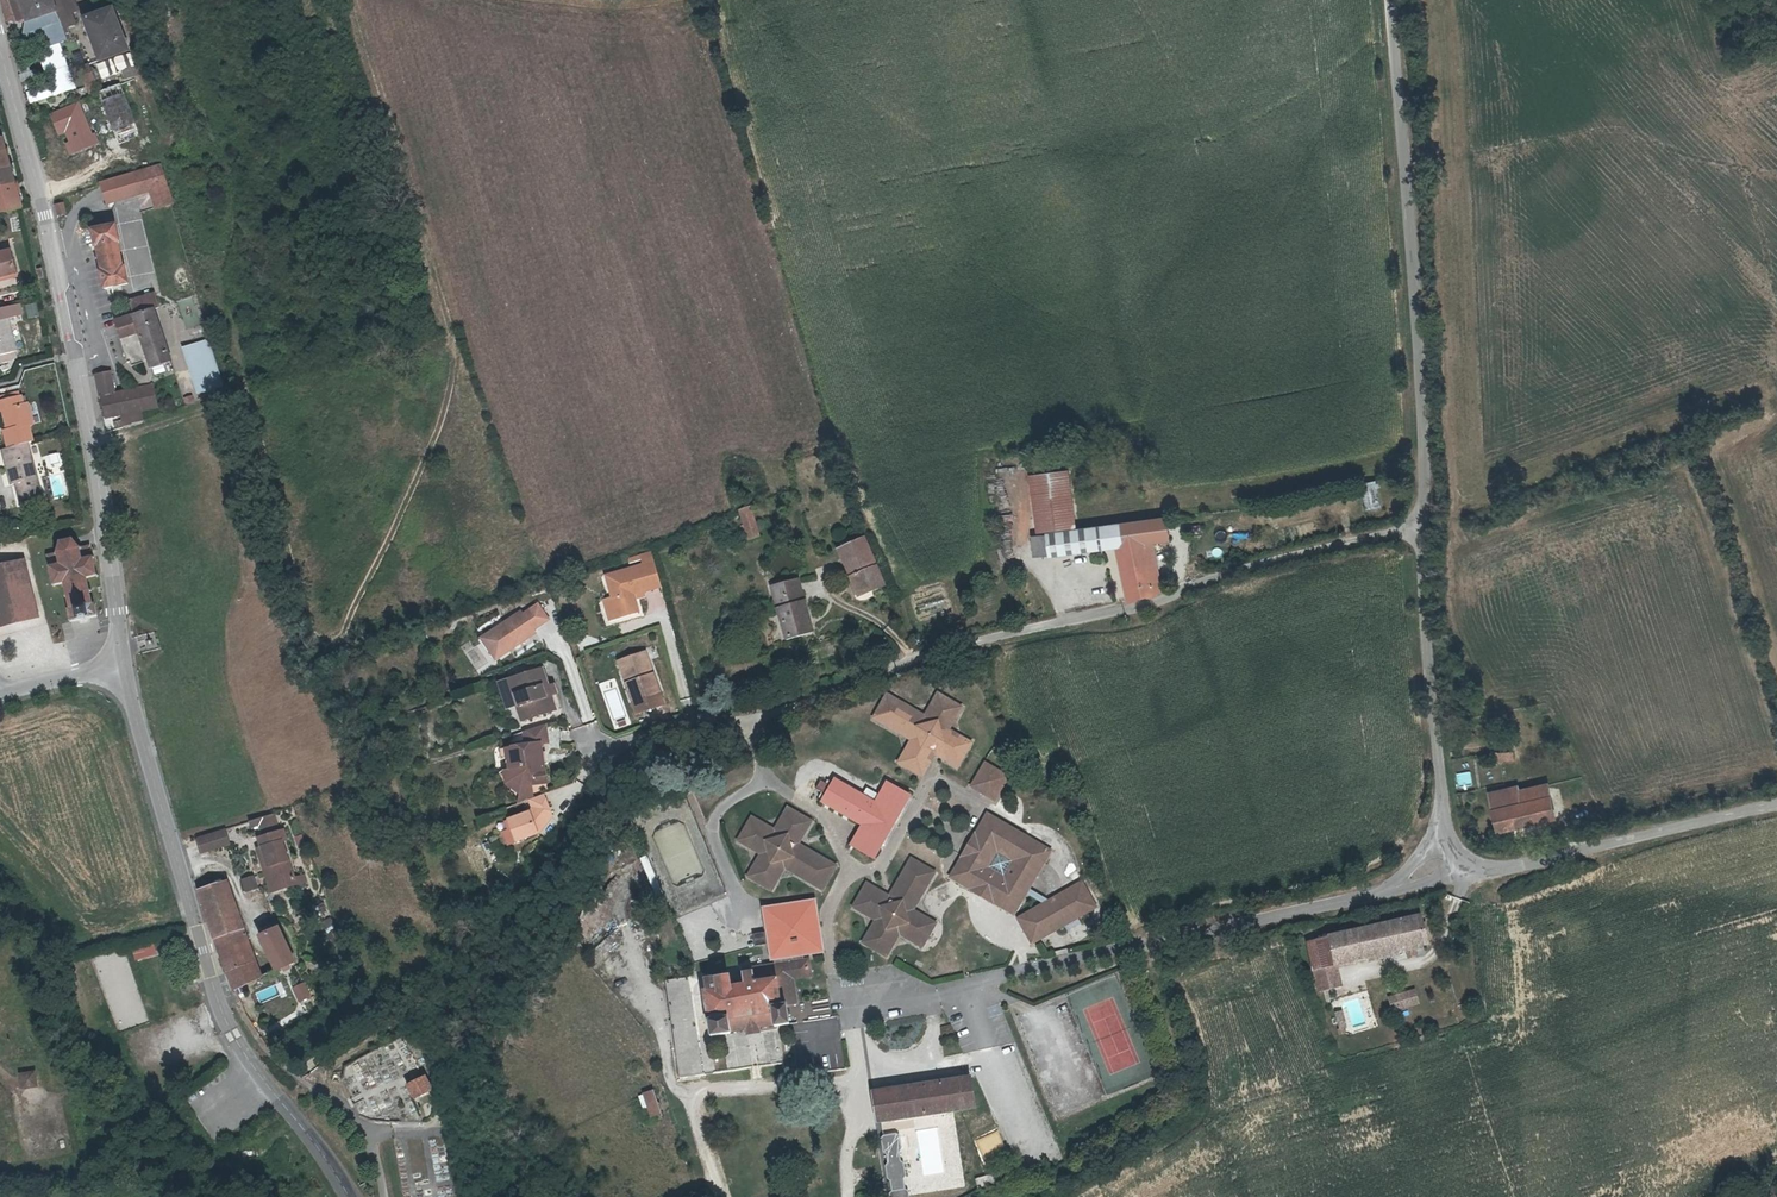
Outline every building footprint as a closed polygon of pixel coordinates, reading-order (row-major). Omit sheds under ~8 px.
[(52,16),(55,15),(63,31),(60,32),(64,43),(72,40),(68,29),(75,27),(70,15),(77,12),(72,0),(0,0),(0,14),(2,20),(6,21),(16,21),(17,22),(19,23),(22,22),(23,26),(52,16)] [(86,22),(104,62),(129,51),(110,11),(101,16),(86,22)] [(3,27),(23,26),(22,22),(19,23),(17,22),(16,21),(6,21),(2,20),(0,14),(0,18),(3,27)] [(60,32),(63,31),(55,15),(52,16),(60,32)] [(60,32),(51,36),(56,47),(64,43),(60,32)] [(16,44),(9,47),(13,61),(21,58),(16,44)] [(129,68),(126,55),(115,57),(118,70),(129,68)] [(81,73),(84,83),(93,79),(90,70),(81,73)] [(135,124),(127,98),(108,105),(117,130),(135,124)] [(80,103),(50,115),(58,136),(65,133),(69,143),(65,144),(70,155),(97,144),(80,103)] [(0,149),(0,212),(17,207),(0,149)] [(149,193),(163,188),(156,169),(119,183),(125,202),(149,193)] [(119,183),(100,190),(107,210),(125,202),(119,183)] [(170,207),(163,188),(149,193),(155,211),(170,207)] [(53,224),(59,222),(57,213),(51,215),(53,224)] [(123,288),(111,228),(98,230),(84,233),(97,293),(123,288)] [(11,274),(6,251),(0,252),(0,277),(11,274)] [(131,317),(151,310),(155,308),(150,295),(126,303),(131,317)] [(13,352),(4,308),(0,309),(0,355),(13,352)] [(131,317),(116,323),(121,339),(118,340),(125,363),(128,363),(129,367),(147,362),(149,369),(170,362),(151,310),(131,317)] [(223,383),(207,339),(182,347),(197,393),(223,383)] [(13,352),(0,355),(0,366),(15,362),(13,352)] [(99,402),(103,420),(153,409),(149,388),(109,396),(106,379),(91,382),(96,402),(99,402)] [(17,399),(16,392),(0,396),(0,403),(17,399)] [(17,399),(0,403),(0,417),(3,434),(0,435),(0,446),(1,451),(22,446),(26,445),(23,431),(28,430),(25,408),(19,408),(17,399)] [(134,418),(125,422),(124,420),(115,424),(117,430),(107,434),(109,440),(139,428),(134,418)] [(22,446),(1,451),(0,451),(0,462),(6,489),(10,489),(13,506),(35,501),(22,446)] [(44,455),(51,485),(68,481),(61,451),(44,455)] [(1070,469),(1036,476),(1047,534),(1082,526),(1070,469)] [(1394,520),(1391,501),(1376,503),(1379,522),(1394,520)] [(757,504),(743,509),(747,521),(735,524),(739,538),(763,532),(757,504)] [(1059,561),(1130,545),(1137,543),(1144,591),(1167,586),(1166,576),(1157,578),(1155,563),(1164,562),(1162,537),(1176,534),(1172,510),(1056,535),(1059,561)] [(847,543),(865,591),(894,582),(876,534),(847,543)] [(60,609),(62,623),(67,623),(67,626),(88,622),(87,620),(92,619),(89,604),(86,604),(82,582),(92,581),(86,547),(81,548),(73,539),(53,543),(47,554),(42,555),(48,589),(59,588),(62,608),(60,609)] [(647,558),(642,560),(607,572),(614,593),(606,596),(612,615),(621,612),(642,605),(637,591),(636,588),(647,584),(665,577),(653,543),(642,547),(647,558)] [(1137,543),(1130,545),(1135,593),(1144,591),(1137,543)] [(638,549),(642,560),(647,558),(642,547),(638,549)] [(38,616),(24,556),(0,562),(0,625),(38,616)] [(816,627),(802,575),(776,582),(789,635),(816,627)] [(531,610),(529,607),(489,633),(505,657),(545,631),(542,626),(557,617),(546,600),(531,610)] [(605,621),(606,625),(639,615),(638,611),(605,621)] [(670,709),(648,654),(622,665),(643,719),(670,709)] [(564,705),(558,690),(552,692),(548,682),(554,679),(549,665),(516,677),(517,678),(531,717),(564,705)] [(515,704),(525,701),(517,678),(507,682),(515,704)] [(561,679),(554,679),(548,682),(552,692),(558,690),(559,691),(565,688),(561,679)] [(613,679),(601,683),(612,725),(624,722),(613,679)] [(878,716),(914,739),(899,763),(920,776),(935,752),(956,766),(969,744),(948,730),(960,710),(939,697),(927,718),(892,695),(878,716)] [(534,741),(516,744),(517,753),(520,766),(521,775),(533,782),(541,780),(557,777),(553,759),(550,746),(548,738),(558,737),(554,719),(532,727),(534,741)] [(1500,751),(1519,747),(1515,734),(1498,738),(1500,751)] [(509,753),(517,753),(516,744),(508,746),(509,753)] [(556,746),(550,746),(553,759),(559,758),(556,746)] [(544,793),(541,780),(533,782),(521,775),(520,766),(512,768),(514,779),(531,788),(533,798),(541,795),(544,793)] [(1010,778),(991,766),(977,787),(997,800),(1010,778)] [(828,782),(824,780),(819,788),(828,793),(835,780),(831,777),(828,782)] [(1519,797),(1559,792),(1557,779),(1528,785),(1527,780),(1515,783),(1519,797)] [(855,848),(875,860),(878,856),(915,795),(893,782),(880,804),(841,780),(838,784),(828,802),(869,826),(855,848)] [(1562,814),(1559,792),(1519,797),(1515,783),(1498,785),(1505,823),(1562,814)] [(544,793),(541,795),(544,803),(540,808),(520,816),(524,828),(531,825),(535,834),(550,829),(549,826),(553,824),(563,811),(555,789),(544,793)] [(751,877),(770,888),(785,866),(802,876),(802,877),(803,877),(822,888),(834,867),(829,863),(828,863),(799,845),(812,822),(791,810),(779,832),(755,817),(746,830),(741,839),(754,848),(764,855),(760,862),(759,863),(751,877)] [(294,831),(289,813),(266,822),(267,826),(275,824),(278,835),(294,831)] [(1011,912),(1049,854),(991,816),(953,874),(1011,912)] [(535,834),(531,825),(524,828),(528,837),(535,834)] [(276,867),(283,865),(289,888),(307,884),(294,831),(278,835),(274,836),(276,844),(270,846),(276,867)] [(239,849),(235,833),(208,843),(211,856),(239,849)] [(891,898),(871,888),(858,910),(878,920),(865,943),(886,954),(898,934),(921,946),(934,922),(913,909),(934,873),(913,861),(891,898)] [(276,867),(282,890),(289,888),(283,865),(276,867)] [(259,877),(251,880),(255,892),(264,889),(259,877)] [(213,897),(218,914),(246,904),(240,887),(213,897)] [(1094,911),(1084,889),(1023,917),(1032,939),(1094,911)] [(828,956),(819,900),(765,908),(774,964),(797,961),(800,981),(816,978),(812,958),(828,956)] [(223,929),(252,919),(246,904),(218,914),(223,929)] [(1432,919),(1430,910),(1337,932),(1337,934),(1343,961),(1343,963),(1437,940),(1433,925),(1432,919)] [(323,920),(325,930),(335,928),(332,918),(323,920)] [(223,929),(241,979),(270,968),(252,919),(223,929)] [(753,933),(754,944),(765,943),(764,932),(753,933)] [(309,972),(295,934),(275,943),(289,980),(309,972)] [(1337,934),(1317,939),(1323,966),(1343,961),(1337,934)] [(134,960),(155,954),(150,937),(129,943),(134,960)] [(97,971),(115,1028),(147,1018),(136,983),(135,983),(128,961),(97,971)] [(1343,963),(1343,961),(1323,966),(1328,988),(1348,983),(1343,963)] [(270,968),(241,979),(247,996),(276,985),(270,968)] [(746,989),(733,991),(731,979),(707,984),(710,997),(707,997),(716,1041),(740,1036),(740,1034),(783,1025),(784,1028),(796,1026),(791,1007),(787,981),(764,986),(761,973),(744,976),(746,989)] [(691,979),(666,984),(682,1080),(708,1075),(691,979)] [(298,1002),(311,996),(303,981),(290,987),(298,1002)] [(1400,994),(1403,1005),(1426,998),(1423,987),(1400,994)] [(972,1074),(880,1089),(884,1119),(976,1104),(972,1074)] [(47,1090),(44,1076),(31,1079),(33,1092),(47,1090)] [(432,1091),(424,1076),(407,1085),(415,1100),(432,1091)] [(647,1098),(651,1111),(660,1108),(655,1095),(647,1098)] [(660,1108),(651,1111),(654,1120),(662,1117),(660,1108)] [(985,1164),(1008,1154),(998,1130),(974,1140),(985,1164)] [(891,1179),(895,1180),(897,1190),(893,1191),(893,1196),(913,1196),(912,1190),(909,1189),(907,1178),(910,1176),(908,1162),(904,1161),(903,1151),(905,1148),(904,1135),(902,1132),(888,1134),(885,1138),(886,1151),(891,1150),(893,1161),(889,1164),(891,1179)]
